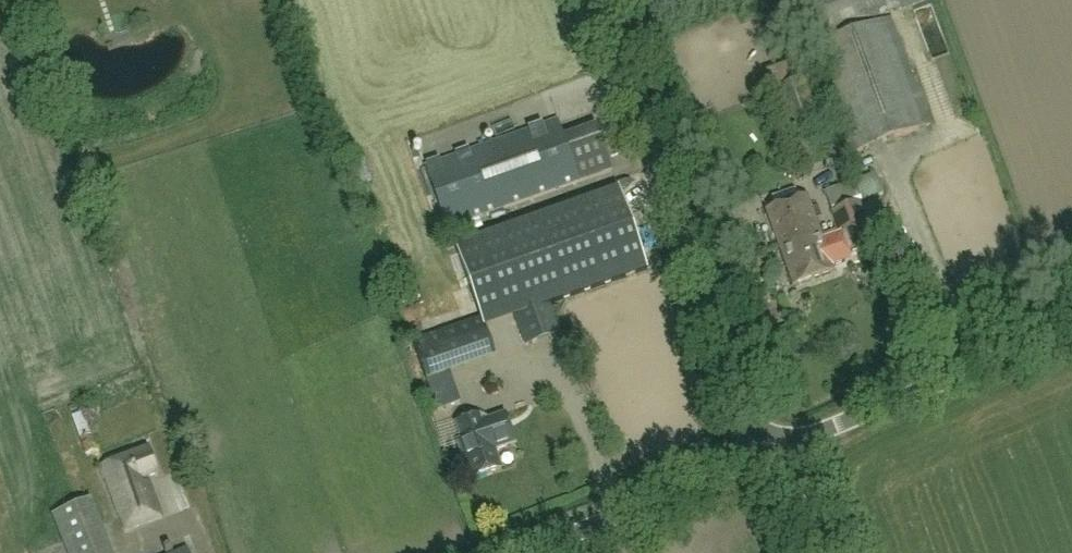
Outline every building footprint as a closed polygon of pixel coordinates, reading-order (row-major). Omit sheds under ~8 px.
[(926,0),(794,0),(811,42),(926,0)] [(890,19),(811,48),(849,154),(928,125),(890,19)] [(806,82),(774,92),(803,170),(836,160),(806,82)] [(579,181),(564,139),(557,120),(425,166),(447,228),(579,181)] [(481,319),(484,328),(515,316),(526,345),(561,332),(551,304),(648,270),(619,188),(455,245),(481,319)] [(800,247),(822,239),(807,198),(766,213),(778,247),(798,240),(800,247)] [(865,223),(858,203),(833,212),(840,232),(865,223)] [(865,223),(840,232),(840,233),(847,253),(848,255),(873,246),(865,223)] [(822,239),(800,247),(798,240),(778,247),(792,286),(833,272),(832,267),(822,239)] [(874,257),(863,266),(872,277),(883,267),(874,257)] [(481,319),(411,343),(435,413),(459,404),(448,373),(494,357),(484,328),(481,319)] [(71,417),(85,457),(97,453),(83,413),(71,417)] [(487,418),(480,416),(458,423),(465,444),(460,445),(472,481),(502,471),(495,451),(515,444),(506,414),(488,420),(487,418)] [(148,451),(103,466),(124,533),(159,522),(145,481),(156,477),(148,451)] [(52,515),(68,552),(111,552),(89,500),(52,515)]
